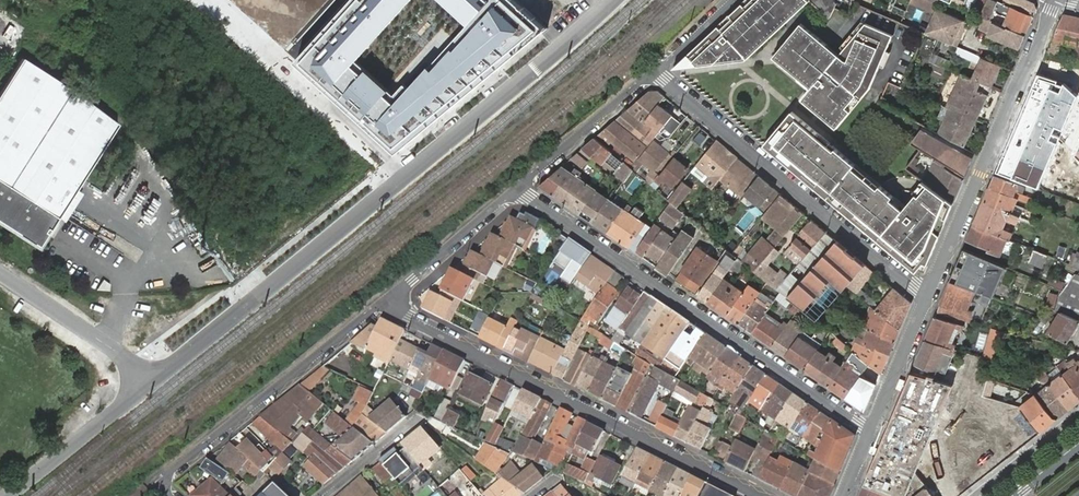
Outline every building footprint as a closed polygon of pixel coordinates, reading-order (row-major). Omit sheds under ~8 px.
[(548,27),(518,0),(444,0),(470,24),(399,97),(358,58),(409,0),(351,0),(296,61),(398,152),(548,27)] [(673,68),(746,60),(809,0),(746,0),(698,46),(673,68)] [(829,18),(830,17),(811,0),(810,0),(829,18)] [(831,15),(835,7),(837,3),(836,0),(822,0),(831,15)] [(900,9),(902,10),(907,0),(895,0),(893,6),(900,9)] [(909,3),(933,14),(935,9),(939,0),(910,0),(909,3)] [(995,0),(987,0),(980,15),(985,17),(989,19),(993,11),(994,9),(998,1),(998,0),(1015,8),(1033,16),(1036,9),(1034,4),(1026,0),(995,0)] [(1025,35),(1033,16),(1015,8),(998,0),(998,1),(994,9),(1000,12),(1009,16),(1011,10),(1014,11),(1009,23),(1005,21),(1004,26),(1007,27),(1025,35)] [(895,20),(900,22),(905,12),(902,10),(900,9),(895,20)] [(966,23),(935,9),(933,14),(925,33),(938,39),(956,47),(966,23)] [(1052,41),(1070,44),(1077,46),(1073,64),(1078,65),(1078,18),(1064,14),(1052,41)] [(989,19),(985,17),(980,28),(996,35),(1002,38),(1020,46),(1025,35),(1007,27),(1004,26),(995,22),(989,19)] [(801,23),(775,57),(813,89),(803,100),(838,128),(870,87),(892,35),(865,23),(849,43),(839,55),(801,23)] [(1052,41),(1045,57),(1061,60),(1063,49),(1068,51),(1070,44),(1052,41)] [(962,75),(966,76),(972,79),(980,82),(991,87),(1001,65),(982,57),(973,54),(970,52),(957,47),(955,52),(971,59),(966,72),(964,71),(954,67),(955,65),(950,63),(951,61),(932,53),(929,61),(941,66),(948,68),(961,74),(962,75)] [(0,90),(0,223),(38,247),(118,121),(20,58),(0,90)] [(951,96),(946,107),(951,109),(966,76),(962,75),(961,74),(953,93),(951,96)] [(1065,83),(1039,74),(998,170),(1039,188),(1077,96),(1065,83)] [(966,76),(951,109),(976,120),(981,109),(983,106),(987,96),(991,87),(980,82),(972,79),(966,76)] [(615,120),(630,133),(641,121),(643,119),(645,121),(658,104),(659,104),(665,97),(657,90),(649,91),(646,94),(627,110),(615,120)] [(630,133),(648,147),(652,142),(653,140),(656,137),(659,133),(672,116),(659,104),(658,104),(645,121),(643,119),(641,121),(630,133)] [(951,109),(946,107),(942,116),(941,119),(938,125),(937,127),(935,131),(940,133),(951,109)] [(951,109),(940,133),(964,147),(968,138),(971,131),(976,120),(951,109)] [(793,112),(765,145),(768,148),(823,194),(916,272),(925,269),(953,203),(922,180),(918,177),(905,206),(793,112)] [(669,140),(680,122),(671,117),(660,134),(669,140)] [(636,160),(648,147),(630,133),(615,120),(599,134),(609,143),(612,140),(636,160)] [(965,177),(975,152),(964,147),(940,133),(935,131),(925,125),(910,143),(919,149),(965,177)] [(593,163),(599,168),(602,163),(607,157),(612,152),(595,137),(583,148),(578,152),(588,161),(588,160),(593,163)] [(720,179),(738,158),(716,140),(697,164),(709,175),(710,178),(705,184),(712,189),(720,179)] [(655,142),(649,149),(640,160),(639,159),(631,168),(633,170),(636,172),(644,163),(654,171),(656,172),(651,178),(654,180),(656,177),(659,174),(673,157),(668,153),(655,142)] [(578,152),(571,158),(583,167),(588,161),(578,152)] [(614,164),(619,158),(612,152),(607,157),(614,164)] [(630,167),(634,164),(625,156),(621,160),(623,161),(630,167)] [(661,176),(659,174),(656,177),(658,179),(656,182),(660,185),(664,179),(673,186),(688,168),(675,158),(661,176)] [(738,194),(742,197),(745,193),(759,176),(738,158),(720,179),(729,186),(738,194)] [(614,173),(622,180),(625,182),(633,170),(631,168),(630,167),(623,161),(614,173)] [(953,203),(964,179),(934,161),(928,173),(926,172),(922,180),(953,203)] [(562,166),(539,185),(539,186),(552,195),(575,175),(578,171),(575,168),(566,162),(562,166)] [(918,169),(909,163),(905,167),(914,174),(918,169)] [(575,175),(552,195),(580,214),(597,190),(588,184),(579,178),(580,176),(582,173),(579,171),(578,171),(575,175)] [(670,201),(671,202),(677,207),(699,180),(690,173),(668,199),(670,201)] [(745,193),(766,211),(771,206),(781,194),(776,190),(769,185),(760,177),(759,176),(745,193)] [(1017,198),(1030,203),(1032,198),(1015,191),(1018,184),(995,176),(990,187),(1017,198)] [(738,194),(729,186),(724,193),(733,201),(738,194)] [(1014,204),(1017,198),(990,187),(987,193),(974,225),(1006,238),(1010,239),(1011,236),(1013,233),(1003,229),(1006,220),(1016,224),(1018,219),(1019,216),(1021,217),(1023,211),(1013,207),(1014,204)] [(597,190),(580,214),(592,222),(609,198),(597,190)] [(742,261),(747,265),(754,271),(769,254),(774,247),(775,247),(785,235),(804,213),(785,197),(781,194),(771,206),(766,211),(762,216),(767,219),(781,231),(770,244),(762,237),(742,261)] [(595,224),(612,200),(609,198),(592,222),(595,224)] [(612,200),(595,224),(608,233),(625,209),(628,205),(625,203),(622,207),(617,204),(615,203),(612,200)] [(682,220),(686,223),(688,220),(685,217),(686,215),(683,213),(683,212),(677,207),(671,202),(660,217),(673,228),(681,216),(684,218),(682,220)] [(730,228),(748,211),(740,203),(722,220),(730,228)] [(625,209),(608,233),(629,248),(634,252),(644,238),(639,234),(646,224),(630,213),(628,212),(631,207),(628,205),(625,209)] [(533,229),(511,217),(507,225),(501,238),(517,246),(519,247),(525,250),(529,242),(527,241),(533,229)] [(826,232),(811,219),(799,233),(799,234),(797,237),(790,245),(805,257),(812,249),(826,232)] [(706,221),(701,227),(709,234),(715,228),(706,221)] [(507,225),(504,223),(498,236),(501,238),(507,225)] [(644,238),(634,252),(642,257),(646,252),(659,261),(675,239),(676,239),(679,234),(675,232),(672,236),(662,229),(655,223),(651,228),(644,238)] [(651,228),(646,224),(639,234),(644,238),(651,228)] [(974,225),(967,242),(1000,255),(1006,238),(974,225)] [(536,230),(533,229),(527,241),(529,242),(536,230)] [(495,262),(508,269),(512,261),(510,260),(517,246),(501,238),(498,236),(492,234),(489,241),(481,256),(495,262)] [(1006,238),(1000,255),(1009,258),(1016,242),(1010,239),(1006,238)] [(485,240),(478,254),(481,256),(489,241),(485,240)] [(592,255),(569,240),(554,263),(576,278),(592,255)] [(865,265),(837,241),(788,298),(790,299),(795,303),(799,307),(812,317),(818,321),(822,316),(827,310),(838,297),(848,286),(860,271),(865,265)] [(743,249),(738,244),(731,252),(734,255),(737,257),(743,249)] [(510,260),(512,261),(519,247),(517,246),(510,260)] [(682,270),(702,283),(702,284),(718,261),(698,247),(682,270)] [(1047,254),(1034,248),(1029,260),(1043,266),(1047,254)] [(461,273),(474,280),(477,281),(481,274),(487,277),(495,262),(481,256),(478,254),(472,251),(461,273)] [(773,257),(769,254),(754,271),(757,273),(767,281),(777,289),(785,280),(767,265),(773,257)] [(615,271),(592,255),(576,278),(599,294),(615,271)] [(720,263),(698,294),(697,295),(706,302),(723,278),(729,269),(733,263),(737,257),(734,255),(733,257),(729,255),(723,264),(720,263)] [(452,268),(442,291),(455,297),(463,302),(474,280),(461,273),(452,268)] [(976,289),(981,278),(982,276),(955,268),(950,281),(976,289)] [(613,289),(622,277),(615,271),(599,294),(584,315),(581,320),(588,324),(591,320),(595,323),(597,320),(599,322),(613,302),(607,297),(613,289)] [(870,279),(860,271),(848,286),(871,305),(872,306),(876,302),(861,290),(870,279)] [(545,276),(548,285),(560,281),(557,272),(545,276)] [(1074,277),(1064,289),(1060,294),(1056,308),(1077,317),(1078,317),(1078,279),(1074,277)] [(723,278),(706,302),(716,308),(733,284),(723,278)] [(741,296),(727,316),(738,323),(755,298),(750,294),(757,284),(751,280),(743,292),(741,296)] [(950,281),(940,305),(966,313),(971,315),(973,310),(968,308),(975,292),(976,289),(950,281)] [(733,284),(716,308),(727,316),(741,296),(743,292),(736,286),(733,284)] [(1051,306),(1056,308),(1060,294),(1064,289),(1056,286),(1055,287),(1048,304),(1051,306)] [(629,315),(641,296),(628,287),(615,305),(629,315)] [(911,303),(893,288),(885,298),(881,303),(876,309),(877,309),(900,330),(911,303)] [(620,293),(613,289),(607,297),(613,302),(620,293)] [(432,292),(423,309),(444,319),(452,324),(460,308),(472,314),(475,308),(463,302),(455,297),(442,291),(439,295),(432,292)] [(627,333),(652,297),(644,292),(641,296),(629,315),(623,324),(620,328),(627,333)] [(788,298),(780,292),(775,298),(786,306),(790,299),(788,298)] [(551,304),(533,293),(530,298),(548,308),(551,304)] [(642,344),(667,308),(652,297),(627,333),(627,334),(642,344)] [(755,298),(738,323),(751,332),(763,316),(765,313),(773,302),(769,300),(765,305),(763,304),(758,300),(755,298)] [(795,303),(790,309),(795,313),(799,307),(795,303)] [(619,330),(620,328),(623,324),(629,315),(615,305),(609,314),(605,320),(619,330)] [(871,321),(877,309),(876,309),(872,306),(871,305),(865,319),(871,321)] [(966,313),(940,305),(937,312),(963,319),(966,313)] [(664,359),(690,323),(667,308),(642,344),(645,346),(638,356),(641,358),(646,361),(651,363),(655,366),(661,357),(664,359)] [(895,341),(900,330),(877,309),(871,321),(871,323),(864,321),(864,322),(862,325),(868,328),(895,341)] [(1076,320),(1061,310),(1048,332),(1067,343),(1078,324),(1078,321),(1076,320)] [(765,313),(763,316),(779,327),(782,324),(777,321),(774,319),(765,313)] [(763,316),(751,332),(772,346),(787,324),(784,321),(782,324),(779,327),(763,316)] [(925,340),(955,349),(965,324),(935,317),(925,340)] [(405,330),(381,318),(377,326),(373,325),(371,326),(352,342),(365,349),(366,348),(376,354),(375,357),(378,358),(388,363),(405,330)] [(805,327),(791,318),(787,324),(801,333),(802,331),(805,327)] [(489,319),(480,337),(504,350),(512,334),(513,331),(489,319)] [(565,350),(562,356),(572,361),(589,327),(580,322),(565,350)] [(597,332),(600,327),(595,323),(591,329),(597,332)] [(690,356),(706,334),(690,323),(664,359),(676,367),(674,370),(667,365),(663,371),(675,378),(680,370),(690,356)] [(787,324),(772,346),(785,356),(799,336),(801,333),(787,324)] [(513,331),(512,334),(518,337),(521,330),(515,327),(513,331)] [(998,342),(999,339),(1002,330),(993,327),(984,357),(993,360),(997,348),(998,342)] [(858,335),(857,336),(856,339),(862,342),(889,355),(895,341),(868,328),(865,335),(864,337),(858,335)] [(512,334),(504,350),(528,362),(540,339),(521,330),(518,337),(512,334)] [(799,336),(785,356),(794,362),(808,343),(810,340),(807,338),(805,341),(802,338),(805,333),(802,331),(801,333),(799,336)] [(711,371),(727,349),(706,334),(690,356),(698,362),(693,369),(700,374),(705,367),(711,371)] [(603,336),(600,343),(611,349),(614,342),(611,341),(603,336)] [(837,346),(842,341),(836,336),(831,341),(837,346)] [(540,339),(528,362),(553,375),(562,356),(565,350),(541,337),(540,339)] [(870,364),(881,373),(889,355),(862,342),(856,339),(854,344),(861,346),(859,348),(857,353),(861,357),(867,361),(870,364)] [(808,343),(794,362),(804,369),(817,350),(818,349),(821,344),(818,342),(814,347),(811,345),(813,342),(810,340),(808,343)] [(952,354),(955,349),(925,340),(915,363),(935,372),(944,351),(952,354)] [(842,341),(837,346),(849,356),(853,350),(852,349),(842,341)] [(611,349),(624,356),(627,350),(619,345),(614,342),(611,349)] [(1009,345),(998,342),(997,348),(1007,352),(1009,345)] [(444,350),(433,345),(431,349),(426,360),(416,379),(412,387),(423,393),(426,386),(427,384),(428,382),(444,350)] [(723,382),(740,358),(727,349),(711,371),(710,373),(717,377),(719,378),(720,380),(715,386),(719,388),(723,382)] [(465,361),(444,350),(428,382),(437,387),(440,388),(442,386),(449,389),(434,419),(440,422),(441,422),(448,411),(464,379),(457,376),(465,361)] [(638,356),(635,354),(627,350),(624,356),(638,365),(641,358),(638,356)] [(817,350),(804,369),(816,377),(829,359),(832,355),(829,352),(826,357),(817,350)] [(841,367),(829,386),(846,398),(861,376),(852,370),(847,366),(849,363),(854,367),(860,359),(861,357),(857,353),(853,350),(849,356),(846,361),(841,367)] [(581,352),(566,381),(577,387),(592,357),(593,357),(595,353),(591,351),(588,356),(581,352)] [(943,375),(952,354),(944,351),(935,372),(943,375)] [(829,359),(816,377),(829,386),(841,367),(832,361),(835,357),(832,355),(829,359)] [(592,357),(577,387),(589,392),(604,363),(606,358),(603,356),(600,361),(593,357),(592,357)] [(604,363),(589,392),(602,399),(617,369),(615,369),(606,364),(609,360),(606,358),(604,363)] [(631,377),(616,406),(626,412),(644,376),(640,374),(646,361),(641,358),(638,365),(634,371),(631,377)] [(736,391),(753,367),(740,358),(723,382),(719,388),(722,391),(726,384),(728,385),(730,386),(736,391)] [(1078,365),(1074,359),(1071,361),(1075,367),(1078,372),(1078,364),(1078,365)] [(651,363),(646,361),(640,374),(644,376),(651,363)] [(1075,367),(1071,361),(1067,364),(1072,370),(1070,371),(1063,377),(1078,396),(1078,372),(1075,367)] [(867,373),(878,382),(881,373),(870,364),(867,367),(866,370),(867,373)] [(561,366),(556,376),(562,379),(568,369),(561,366)] [(680,381),(675,378),(663,371),(658,368),(655,366),(649,378),(631,414),(641,419),(660,383),(675,391),(680,381)] [(750,401),(766,376),(753,367),(736,391),(734,394),(731,399),(745,408),(746,406),(750,401)] [(617,369),(602,399),(616,406),(631,377),(617,369)] [(1078,402),(1078,396),(1063,377),(1062,374),(1052,381),(1043,370),(1039,373),(1069,410),(1078,402)] [(1056,420),(1069,410),(1039,373),(1035,376),(1045,388),(1035,395),(1036,396),(1056,420)] [(482,406),(492,386),(469,374),(459,394),(482,406)] [(763,410),(780,385),(766,376),(750,401),(751,402),(763,410)] [(513,385),(501,379),(491,398),(487,406),(480,419),(487,421),(488,418),(496,421),(500,413),(504,404),(513,385)] [(984,393),(983,396),(990,398),(995,381),(988,379),(984,393)] [(680,381),(675,391),(694,402),(703,408),(708,397),(700,392),(698,391),(680,381)] [(323,403),(301,385),(286,397),(277,404),(296,419),(299,415),(307,422),(323,403)] [(780,414),(794,395),(780,385),(763,410),(777,419),(780,414)] [(361,402),(356,408),(346,421),(354,427),(374,444),(388,433),(369,419),(362,414),(364,411),(366,408),(367,405),(373,393),(367,389),(366,391),(360,387),(354,399),(361,402)] [(542,399),(523,390),(513,410),(531,420),(542,399)] [(794,423),(807,404),(794,395),(780,414),(777,419),(780,422),(784,416),(794,423)] [(1040,432),(1056,420),(1036,396),(1021,407),(1022,408),(1040,432)] [(392,399),(369,419),(388,433),(406,417),(392,399)] [(552,405),(542,399),(531,420),(529,425),(516,450),(515,453),(517,454),(535,462),(543,446),(534,441),(552,405)] [(660,400),(648,423),(656,427),(663,414),(666,408),(668,404),(660,400)] [(296,419),(277,404),(260,417),(294,443),(302,433),(307,437),(313,429),(308,426),(305,430),(302,427),(297,432),(290,427),(296,419)] [(806,433),(820,413),(807,404),(794,423),(793,425),(790,429),(790,430),(796,434),(799,431),(796,429),(797,428),(800,429),(802,431),(801,432),(799,435),(803,437),(806,433)] [(663,414),(656,427),(665,431),(675,436),(686,442),(698,417),(701,412),(690,407),(681,425),(674,421),(671,419),(672,418),(663,414)] [(666,408),(663,414),(672,418),(674,413),(666,408)] [(698,417),(686,442),(696,447),(701,449),(711,430),(706,427),(713,413),(703,408),(701,412),(698,417)] [(560,409),(543,446),(535,462),(540,464),(552,470),(555,464),(560,467),(567,452),(573,455),(573,454),(576,449),(582,437),(588,423),(579,418),(572,432),(567,441),(560,437),(571,414),(560,409)] [(531,420),(513,410),(510,415),(529,425),(531,420)] [(448,411),(441,422),(453,428),(459,416),(448,411)] [(341,437),(333,444),(353,461),(374,444),(354,427),(346,421),(335,412),(325,425),(341,437)] [(816,460),(839,474),(849,450),(855,437),(832,421),(820,413),(806,433),(814,439),(813,441),(811,443),(815,446),(818,442),(822,444),(818,454),(811,451),(809,456),(816,460)] [(730,429),(740,434),(747,419),(740,415),(737,414),(730,429)] [(793,425),(794,423),(784,416),(780,422),(790,429),(793,425)] [(284,453),(294,443),(260,417),(253,423),(284,453)] [(432,418),(426,423),(436,431),(440,422),(434,419),(432,418)] [(604,431),(588,423),(582,437),(576,449),(573,454),(585,460),(586,457),(588,453),(591,454),(593,455),(604,431)] [(486,437),(484,440),(495,445),(499,438),(504,429),(496,425),(489,438),(486,437)] [(332,445),(313,429),(307,437),(324,451),(332,445)] [(314,455),(336,474),(344,468),(324,451),(307,437),(302,433),(294,443),(296,445),(297,444),(311,458),(314,455)] [(756,451),(752,459),(754,461),(757,455),(760,456),(759,458),(762,460),(768,463),(770,459),(780,439),(774,435),(769,443),(762,439),(756,451)] [(249,458),(262,469),(273,458),(266,451),(262,455),(255,449),(247,440),(241,446),(234,438),(229,441),(231,443),(249,458)] [(515,453),(516,450),(512,449),(514,445),(499,438),(495,445),(515,453)] [(728,457),(725,462),(745,472),(752,459),(756,451),(736,441),(728,457)] [(254,477),(262,469),(249,458),(231,443),(218,459),(236,474),(242,467),(247,471),(254,477)] [(262,455),(266,451),(259,444),(255,449),(262,455)] [(324,451),(344,468),(353,461),(333,444),(332,445),(324,451)] [(422,467),(401,444),(379,461),(400,485),(422,467)] [(488,444),(477,460),(499,475),(501,474),(504,470),(500,467),(510,454),(488,444)] [(651,455),(637,448),(623,477),(636,484),(651,455)] [(282,454),(270,465),(277,473),(290,462),(282,454)] [(665,462),(651,455),(636,484),(650,491),(665,462)] [(597,463),(586,457),(585,460),(580,470),(589,475),(590,476),(597,463)] [(612,485),(621,468),(615,464),(608,461),(601,457),(589,480),(586,485),(591,488),(594,482),(594,483),(597,478),(612,485)] [(768,463),(761,476),(782,487),(791,470),(770,459),(768,463)] [(762,460),(753,476),(759,479),(761,476),(768,463),(762,460)] [(834,485),(839,474),(816,460),(811,471),(810,472),(798,495),(829,495),(834,485)] [(504,470),(501,474),(505,478),(524,493),(544,477),(533,465),(532,466),(529,462),(518,471),(510,462),(504,470)] [(665,462),(650,491),(659,495),(664,495),(678,469),(665,462)] [(392,476),(380,463),(372,470),(384,483),(392,476)] [(793,495),(798,495),(810,472),(794,464),(791,470),(782,487),(781,490),(793,495)] [(580,470),(568,465),(562,475),(586,482),(589,475),(580,470)] [(484,495),(471,481),(470,480),(462,472),(460,469),(454,473),(466,486),(463,488),(469,495),(484,495)] [(678,469),(664,495),(682,495),(692,476),(678,469)] [(241,483),(238,480),(227,472),(220,479),(233,491),(241,483)] [(355,495),(379,495),(360,475),(347,487),(355,495)] [(692,476),(682,495),(699,495),(706,483),(692,476)] [(256,482),(253,479),(247,484),(240,477),(238,480),(241,483),(233,491),(229,494),(231,495),(241,495),(256,482)] [(229,494),(212,478),(200,488),(191,495),(231,495),(229,494)] [(484,495),(520,495),(524,493),(505,478),(484,495)] [(415,495),(443,495),(430,481),(414,495),(415,495)] [(283,491),(275,483),(262,495),(278,495),(283,491)] [(706,483),(699,495),(732,495),(706,483)] [(864,485),(859,495),(893,495),(864,485)] [(915,495),(934,495),(927,486),(915,495)] [(347,487),(337,495),(355,495),(347,487)]
